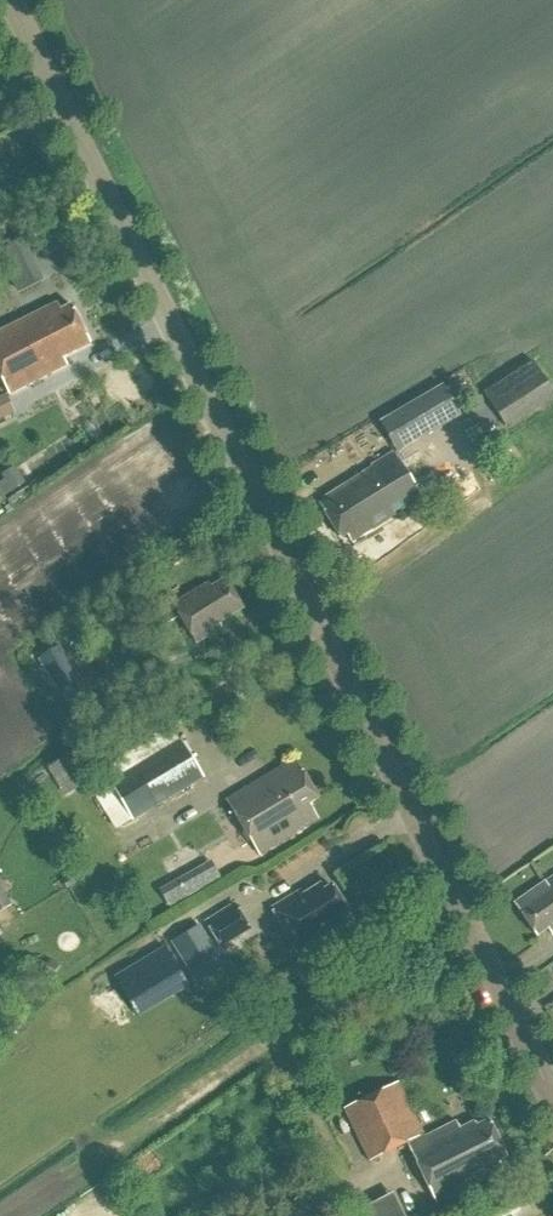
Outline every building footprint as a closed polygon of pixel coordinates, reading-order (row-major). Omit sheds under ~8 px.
[(30,251),(23,236),(0,245),(0,251),(5,262),(30,251)] [(0,331),(0,377),(9,395),(67,366),(63,359),(91,345),(71,305),(60,310),(57,303),(0,331)] [(504,425),(552,395),(552,390),(535,360),(484,391),(504,425)] [(13,413),(4,396),(0,398),(0,420),(13,413)] [(329,498),(322,503),(343,537),(351,532),(356,539),(423,496),(395,452),(328,495),(329,498)] [(1,474),(4,479),(13,492),(26,483),(14,466),(1,474)] [(167,623),(179,616),(195,642),(221,627),(219,623),(244,608),(226,578),(211,587),(209,583),(175,602),(176,603),(160,612),(167,623)] [(61,651),(41,663),(67,705),(87,692),(61,651)] [(147,789),(157,806),(203,778),(189,755),(192,753),(185,742),(182,743),(181,740),(110,783),(123,804),(147,789)] [(318,799),(294,759),(226,801),(259,855),(318,819),(309,804),(318,799)] [(179,844),(165,854),(176,868),(190,858),(179,844)] [(515,902),(537,935),(551,925),(552,928),(552,876),(515,902)] [(303,896),(300,892),(272,909),(297,950),(343,923),(339,916),(347,911),(332,887),(324,892),(320,885),(303,896)] [(0,886),(0,911),(10,905),(0,886)] [(206,922),(221,947),(250,929),(235,904),(206,922)] [(199,927),(173,943),(198,983),(223,967),(199,927)] [(426,1135),(400,1080),(344,1107),(344,1108),(333,1114),(359,1166),(409,1141),(438,1200),(499,1170),(495,1161),(506,1156),(489,1120),(477,1126),(475,1122),(460,1129),(456,1120),(426,1135)]
